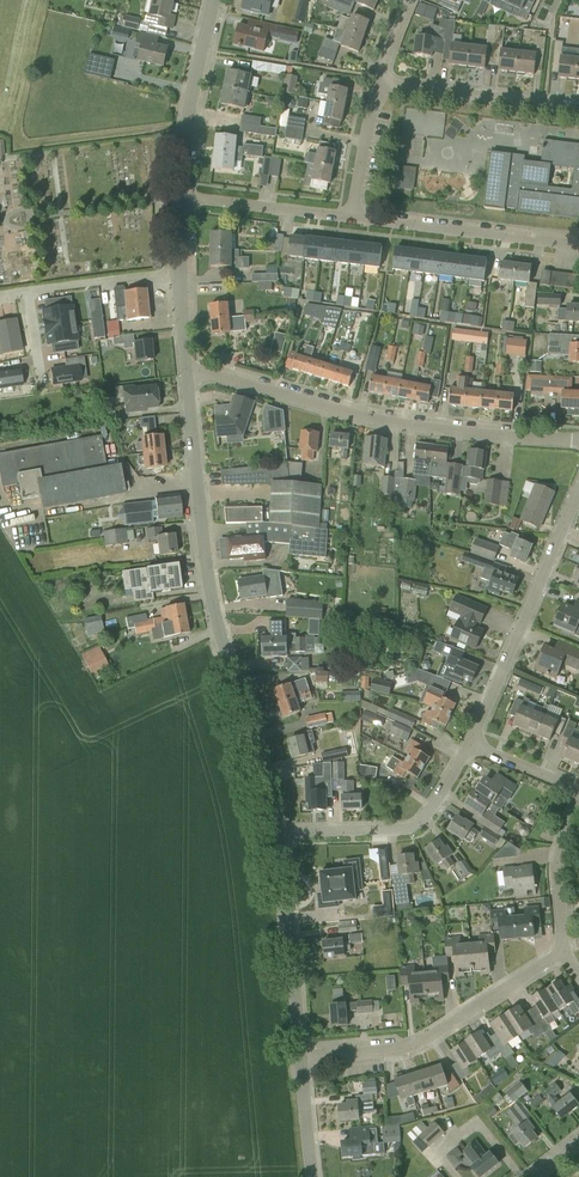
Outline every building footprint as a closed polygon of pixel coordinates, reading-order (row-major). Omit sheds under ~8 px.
[(174,3),(161,0),(154,0),(150,15),(147,14),(145,23),(172,29),(174,21),(170,20),(174,3)] [(243,11),(268,17),(272,0),(245,0),(243,11)] [(294,21),(304,23),(311,0),(300,0),(294,21)] [(326,8),(350,17),(352,9),(329,0),(326,8)] [(349,0),(329,0),(352,9),(355,2),(349,0)] [(359,1),(357,4),(374,11),(378,0),(357,0),(359,1)] [(445,0),(442,7),(458,13),(461,5),(463,1),(460,0),(445,0)] [(482,1),(476,14),(482,17),(489,4),(490,5),(492,0),(483,0),(482,1)] [(507,5),(521,11),(518,18),(526,21),(533,5),(526,1),(527,0),(509,0),(507,5)] [(437,7),(419,1),(416,14),(433,20),(437,7)] [(141,20),(125,16),(124,17),(121,16),(119,26),(122,27),(122,28),(138,32),(141,20)] [(347,32),(364,38),(369,22),(352,16),(351,20),(342,17),(337,30),(347,32)] [(442,19),(439,28),(432,25),(427,39),(417,38),(415,56),(432,58),(434,38),(445,42),(449,21),(442,19)] [(291,29),(256,21),(254,29),(239,26),(235,45),(263,52),(267,36),(288,41),(291,29)] [(455,21),(449,21),(445,42),(443,55),(451,56),(449,66),(467,68),(470,47),(453,44),(455,21)] [(312,34),(314,26),(306,24),(304,32),(312,34)] [(493,61),(497,27),(489,26),(487,49),(470,47),(467,68),(485,70),(486,60),(493,61)] [(516,74),(519,52),(502,50),(504,27),(497,27),(493,61),(500,62),(499,71),(516,74)] [(334,63),(337,53),(340,44),(342,45),(341,47),(359,53),(364,38),(347,32),(337,30),(333,41),(325,38),(318,58),(334,63)] [(164,67),(168,49),(152,45),(154,38),(140,34),(136,49),(141,50),(139,61),(164,67)] [(519,52),(516,74),(534,76),(535,67),(542,68),(546,38),(538,37),(536,55),(519,52)] [(576,81),(578,59),(561,57),(563,42),(555,41),(552,68),(559,69),(558,78),(576,81)] [(292,52),(290,54),(289,61),(296,63),(298,53),(292,52)] [(115,61),(89,54),(85,73),(111,80),(115,61)] [(285,76),(287,67),(253,62),(252,70),(285,76)] [(225,88),(248,93),(251,77),(228,72),(225,88)] [(294,95),(298,78),(286,75),(283,93),(294,95)] [(327,103),(345,107),(348,91),(346,90),(348,83),(324,79),(323,84),(320,83),(318,94),(329,96),(327,103)] [(244,110),(248,93),(225,88),(221,105),(244,110)] [(270,106),(274,107),(276,100),(268,98),(267,102),(270,106)] [(303,99),(299,98),(297,108),(306,109),(307,109),(308,100),(308,99),(305,99),(303,99)] [(342,123),(345,107),(327,103),(324,118),(317,117),(316,124),(322,125),(321,126),(339,129),(340,122),(342,123)] [(241,124),(260,127),(261,118),(242,115),(241,124)] [(282,128),(304,132),(306,119),(279,115),(278,126),(282,127),(282,128)] [(277,129),(260,127),(241,124),(240,132),(276,138),(277,129)] [(302,142),(304,132),(282,128),(280,136),(285,137),(285,139),(302,142)] [(235,155),(262,158),(263,147),(243,145),(243,148),(236,148),(237,139),(216,136),(215,152),(235,155)] [(544,141),(543,148),(542,148),(541,150),(543,150),(541,164),(509,160),(510,156),(511,155),(491,153),(490,154),(491,154),(484,209),(505,211),(505,210),(505,208),(517,210),(516,213),(517,213),(517,212),(578,220),(578,145),(544,141)] [(315,165),(333,169),(336,153),(335,153),(336,145),(320,142),(318,150),(317,155),(308,153),(306,155),(304,163),(315,165)] [(234,171),(235,155),(215,152),(213,169),(234,171)] [(269,176),(272,158),(264,157),(262,169),(259,168),(258,176),(261,179),(259,186),(267,188),(269,176)] [(269,176),(279,178),(281,160),(272,158),(269,176)] [(330,184),(333,169),(315,165),(312,181),(313,181),(311,188),(327,191),(328,184),(330,184)] [(399,167),(396,189),(448,195),(450,173),(422,170),(399,167)] [(480,176),(469,176),(469,186),(480,186),(480,176)] [(231,251),(231,250),(232,234),(211,234),(211,251),(231,251)] [(282,253),(284,235),(276,234),(275,245),(266,244),(265,251),(282,253)] [(303,259),(306,239),(291,237),(288,257),(303,259)] [(319,261),(321,241),(306,239),(303,259),(319,261)] [(334,262),(336,242),(321,241),(319,261),(334,262)] [(349,264),(352,244),(336,242),(334,262),(349,264)] [(364,266),(367,246),(352,244),(349,264),(364,266)] [(367,246),(364,266),(379,268),(382,248),(367,246)] [(408,271),(411,251),(396,249),(393,269),(408,271)] [(231,251),(211,251),(211,267),(231,267),(231,259),(239,259),(239,258),(239,250),(231,250),(231,251)] [(423,273),(426,253),(411,251),(408,271),(423,273)] [(438,275),(441,255),(426,253),(423,273),(438,275)] [(454,277),(456,257),(441,255),(438,275),(454,277)] [(469,279),(471,259),(456,257),(454,277),(469,279)] [(242,258),(239,258),(239,259),(236,259),(236,269),(249,269),(249,258),(242,258)] [(471,259),(469,279),(484,281),(487,261),(471,259)] [(514,282),(516,265),(500,263),(498,280),(514,282)] [(516,265),(514,282),(527,283),(525,307),(534,308),(537,284),(530,283),(532,267),(516,265)] [(252,283),(278,282),(277,266),(266,267),(266,275),(252,275),(252,283)] [(295,281),(295,271),(280,271),(280,281),(295,281)] [(549,286),(550,273),(543,272),(541,285),(549,286)] [(552,272),(551,286),(578,290),(578,276),(552,272)] [(313,302),(314,292),(315,285),(309,284),(308,291),(306,301),(313,302)] [(298,300),(299,290),(284,288),(283,298),(298,300)] [(146,291),(124,293),(127,321),(149,319),(146,291)] [(314,292),(313,302),(321,303),(323,294),(314,292)] [(417,318),(418,308),(419,300),(418,300),(419,296),(414,295),(414,300),(412,300),(409,317),(417,318)] [(560,306),(560,296),(540,295),(540,303),(539,305),(545,305),(560,306)] [(343,306),(345,297),(337,296),(336,305),(343,306)] [(345,297),(343,306),(351,307),(352,298),(345,297)] [(47,328),(75,324),(71,299),(51,302),(52,312),(44,313),(47,328)] [(374,311),(376,302),(367,300),(366,310),(374,311)] [(395,314),(396,304),(388,303),(387,313),(395,314)] [(230,319),(230,318),(228,304),(210,305),(211,321),(230,319)] [(328,308),(307,305),(303,315),(323,321),(328,308)] [(568,306),(568,310),(559,309),(559,318),(567,318),(567,322),(578,322),(578,306),(568,306)] [(336,330),(342,310),(328,308),(323,321),(321,328),(327,330),(328,328),(336,330)] [(418,308),(417,318),(424,319),(426,309),(418,308)] [(441,311),(440,321),(447,322),(449,313),(448,313),(441,311)] [(449,313),(447,322),(455,323),(456,314),(449,313)] [(535,323),(556,325),(557,315),(536,313),(535,323)] [(265,315),(259,315),(243,317),(244,323),(245,323),(266,321),(265,315)] [(462,315),(461,324),(481,327),(483,318),(462,315)] [(230,319),(211,321),(212,335),(231,333),(230,325),(237,325),(236,318),(230,318),(230,319)] [(102,320),(91,322),(93,339),(105,337),(102,320)] [(504,321),(502,331),(514,333),(515,323),(504,321)] [(19,350),(14,322),(0,325),(0,345),(2,353),(19,350)] [(75,324),(47,328),(49,344),(57,342),(58,352),(78,349),(75,324)] [(422,337),(425,327),(414,325),(412,334),(422,337)] [(459,341),(471,343),(473,331),(461,330),(459,341)] [(287,334),(275,331),(270,349),(282,352),(287,334)] [(488,333),(473,331),(471,343),(487,345),(488,333)] [(119,337),(108,339),(108,340),(113,339),(113,346),(123,345),(124,349),(133,348),(135,362),(153,361),(151,341),(134,343),(133,335),(119,337)] [(572,344),(573,336),(549,335),(548,355),(570,356),(570,363),(578,364),(578,345),(572,344)] [(527,341),(508,339),(507,356),(526,358),(527,341)] [(428,342),(425,341),(423,353),(426,353),(426,354),(430,355),(431,352),(430,352),(432,343),(431,343),(432,342),(428,341),(428,342)] [(344,352),(347,344),(341,342),(339,351),(344,352)] [(397,348),(389,347),(388,354),(395,355),(397,348)] [(471,351),(467,351),(465,365),(473,365),(474,358),(470,357),(471,351)] [(423,353),(418,352),(417,359),(425,361),(426,354),(426,353),(423,353)] [(307,374),(311,360),(290,354),(286,367),(307,374)] [(388,354),(386,361),(394,362),(395,355),(388,354)] [(375,373),(379,357),(369,355),(365,371),(375,373)] [(67,368),(53,370),(54,384),(81,381),(80,368),(85,368),(84,359),(67,361),(67,368)] [(425,361),(417,359),(415,367),(423,368),(425,361)] [(321,378),(325,365),(311,360),(307,374),(321,378)] [(505,362),(498,361),(497,368),(505,369),(505,362)] [(542,362),(531,361),(530,372),(541,373),(542,362)] [(335,382),(339,369),(325,365),(321,378),(335,382)] [(465,372),(473,373),(473,365),(465,365),(465,372)] [(505,369),(497,368),(496,375),(504,376),(505,369)] [(339,369),(335,382),(349,387),(353,374),(339,369)] [(135,374),(138,384),(146,381),(143,372),(135,374)] [(19,390),(15,373),(0,376),(0,393),(19,390)] [(384,395),(387,379),(372,376),(369,392),(384,395)] [(466,391),(467,391),(468,377),(457,376),(456,389),(450,389),(449,405),(465,407),(466,391)] [(555,393),(556,377),(528,376),(526,392),(555,393)] [(572,392),(572,378),(556,377),(555,393),(562,394),(561,410),(568,410),(568,416),(578,417),(578,392),(572,392)] [(399,398),(401,382),(387,379),(384,395),(399,398)] [(414,401),(416,385),(401,382),(399,398),(414,401)] [(416,385),(414,401),(428,404),(431,388),(416,385)] [(158,408),(156,386),(127,389),(127,388),(115,389),(116,399),(124,398),(125,414),(147,412),(146,410),(158,408)] [(482,392),(467,391),(466,391),(465,407),(480,408),(482,392)] [(495,410),(497,394),(482,392),(480,408),(495,410)] [(513,412),(514,396),(497,394),(495,410),(513,412)] [(218,438),(243,435),(242,422),(248,421),(254,402),(234,396),(231,406),(215,407),(218,438)] [(265,433),(285,431),(283,412),(266,406),(263,415),(265,433)] [(116,421),(114,407),(96,409),(97,419),(101,419),(101,423),(116,421)] [(140,428),(154,427),(154,418),(139,419),(140,428)] [(317,451),(319,434),(301,432),(300,450),(303,450),(301,461),(313,462),(314,451),(317,451)] [(348,450),(350,436),(331,434),(330,448),(341,449),(340,460),(347,460),(348,450)] [(101,436),(0,455),(0,478),(2,488),(18,485),(21,501),(40,497),(43,510),(124,495),(119,466),(107,469),(101,436)] [(143,454),(163,452),(162,445),(164,445),(163,438),(162,438),(161,436),(141,439),(142,443),(135,443),(136,452),(143,452),(143,454)] [(384,467),(387,440),(366,438),(363,465),(384,467)] [(431,463),(433,446),(418,444),(415,461),(413,475),(431,477),(431,463)] [(446,464),(448,448),(433,446),(431,463),(431,477),(446,479),(444,494),(460,496),(461,481),(463,467),(463,466),(446,464)] [(466,468),(463,467),(461,481),(467,482),(470,485),(477,486),(480,483),(480,480),(483,481),(484,471),(485,471),(487,453),(469,450),(466,468)] [(163,452),(143,454),(143,457),(137,458),(138,466),(144,466),(145,470),(165,468),(165,466),(167,466),(166,459),(164,459),(163,452)] [(288,462),(288,465),(290,483),(291,483),(301,484),(302,464),(288,462)] [(415,503),(417,481),(404,480),(404,463),(398,463),(398,479),(400,479),(397,507),(412,509),(413,503),(415,503)] [(288,465),(271,466),(272,481),(272,484),(270,524),(293,526),(293,527),(319,529),(320,523),(322,486),(301,484),(291,483),(290,483),(288,465)] [(271,466),(259,467),(261,485),(272,484),(272,481),(271,466)] [(259,467),(250,468),(251,485),(261,485),(259,467)] [(250,468),(240,469),(242,485),(251,485),(250,468)] [(240,469),(231,470),(232,485),(242,485),(240,469)] [(232,485),(231,470),(221,471),(223,486),(232,485)] [(392,504),(395,478),(383,477),(381,495),(382,495),(381,502),(392,504)] [(500,506),(502,482),(487,480),(484,505),(500,506)] [(539,529),(554,493),(536,485),(521,521),(539,529)] [(181,517),(179,495),(154,498),(155,501),(150,502),(150,501),(128,504),(130,526),(152,524),(152,519),(157,518),(157,520),(181,517)] [(225,510),(222,510),(223,519),(225,519),(226,524),(246,524),(263,523),(263,508),(248,508),(224,508),(225,510)] [(517,531),(521,521),(513,518),(510,528),(517,531)] [(328,530),(327,530),(319,530),(267,525),(246,524),(247,537),(229,539),(230,560),(249,558),(250,561),(265,560),(264,543),(275,543),(276,536),(291,537),(289,556),(326,558),(328,530)] [(161,537),(160,528),(145,530),(147,544),(157,543),(159,556),(177,554),(174,535),(161,537)] [(126,531),(126,529),(103,532),(105,547),(128,544),(127,541),(134,540),(133,531),(126,531)] [(511,535),(505,533),(499,545),(513,551),(510,558),(525,564),(532,546),(518,541),(520,536),(512,533),(511,535)] [(494,562),(500,547),(476,538),(470,554),(494,562)] [(513,596),(518,579),(494,571),(496,565),(481,559),(464,553),(462,562),(484,569),(480,578),(488,581),(485,591),(499,596),(501,591),(513,596)] [(133,597),(181,590),(178,564),(122,572),(124,590),(132,589),(133,597)] [(283,596),(279,571),(262,569),(263,576),(238,580),(241,600),(266,596),(266,599),(283,596)] [(480,624),(487,609),(456,596),(447,617),(458,622),(451,638),(476,648),(483,632),(475,628),(478,622),(480,624)] [(322,620),(323,602),(287,599),(286,617),(322,620)] [(576,610),(563,605),(554,627),(574,635),(578,637),(578,624),(578,603),(576,610)] [(168,623),(186,619),(183,604),(165,608),(168,623)] [(127,630),(154,625),(153,619),(145,621),(144,615),(125,618),(126,624),(127,630)] [(97,635),(104,634),(100,616),(93,617),(97,635)] [(85,619),(88,633),(94,632),(91,618),(85,619)] [(186,619),(168,623),(171,638),(189,634),(186,619)] [(262,645),(315,644),(314,636),(305,636),(305,638),(295,638),(295,635),(285,635),(285,620),(269,620),(269,635),(262,636),(262,645)] [(154,625),(127,630),(128,635),(135,634),(135,635),(155,631),(154,625)] [(350,633),(349,634),(349,636),(350,637),(350,638),(351,639),(353,640),(354,640),(355,640),(356,640),(357,640),(358,639),(359,638),(360,637),(360,636),(360,635),(360,633),(359,632),(359,631),(358,630),(357,630),(356,629),(355,629),(354,629),(353,630),(352,630),(351,631),(350,632),(350,633)] [(448,657),(452,647),(437,642),(433,652),(448,657)] [(315,644),(262,645),(263,657),(288,656),(288,653),(315,652),(315,644)] [(578,666),(578,651),(566,645),(562,654),(546,647),(536,670),(555,678),(562,663),(578,669),(578,666)] [(96,652),(95,650),(82,656),(87,665),(103,657),(100,650),(96,652)] [(459,661),(450,657),(442,677),(460,684),(462,678),(471,682),(478,668),(460,660),(459,661)] [(288,673),(302,672),(301,658),(287,658),(288,673)] [(348,667),(347,675),(359,677),(360,668),(348,667)] [(446,691),(451,682),(418,668),(405,672),(409,683),(418,681),(446,691)] [(328,683),(329,672),(316,671),(315,682),(328,683)] [(541,695),(544,688),(520,677),(517,685),(541,695)] [(279,704),(311,693),(306,679),(291,684),(274,690),(279,704)] [(373,679),(370,691),(389,696),(392,683),(373,679)] [(451,716),(456,704),(443,698),(445,693),(431,686),(423,703),(434,708),(451,716)] [(556,690),(550,688),(547,695),(554,697),(556,690)] [(341,702),(361,701),(361,692),(341,692),(341,702)] [(311,693),(279,704),(281,712),(279,713),(281,718),(283,718),(284,718),(300,712),(298,704),(313,699),(311,693)] [(523,736),(533,712),(522,707),(524,702),(517,699),(510,714),(517,717),(513,726),(521,729),(520,732),(520,734),(523,736)] [(545,717),(550,706),(545,704),(541,715),(533,712),(523,736),(527,737),(529,736),(530,733),(537,736),(545,717)] [(388,712),(379,708),(377,713),(386,716),(386,717),(412,729),(416,720),(389,708),(388,712)] [(445,727),(451,716),(434,708),(431,713),(427,711),(421,723),(437,730),(440,725),(445,727)] [(373,725),(377,715),(365,710),(361,720),(373,725)] [(334,722),(332,713),(325,715),(325,714),(306,718),(308,730),(328,725),(328,724),(334,722)] [(557,722),(545,717),(537,736),(535,741),(539,742),(541,741),(542,738),(550,741),(553,733),(560,735),(567,720),(560,717),(557,722)] [(578,751),(578,742),(571,738),(577,724),(570,721),(563,737),(570,740),(562,758),(570,761),(569,764),(569,766),(572,767),(578,751)] [(389,734),(401,739),(407,742),(412,731),(395,722),(389,734)] [(309,744),(308,741),(314,739),(312,731),(302,733),(303,737),(289,740),(294,758),(311,754),(315,753),(312,743),(309,744)] [(407,759),(423,769),(430,758),(418,751),(421,746),(413,741),(406,752),(410,754),(407,759)] [(322,762),(348,757),(346,748),(321,754),(322,762)] [(417,780),(423,769),(407,759),(405,764),(400,761),(393,772),(402,777),(405,772),(417,780)] [(332,781),(332,779),(331,763),(323,764),(324,772),(323,772),(323,777),(306,778),(307,804),(309,803),(310,811),(326,810),(325,791),(325,782),(332,781)] [(344,763),(331,763),(332,779),(334,779),(334,780),(345,780),(344,763)] [(371,778),(373,768),(360,766),(358,776),(371,778)] [(475,791),(491,803),(493,804),(502,790),(510,796),(516,788),(503,779),(498,787),(485,778),(476,792),(475,791)] [(354,796),(354,781),(342,781),(342,796),(342,810),(362,810),(361,796),(354,796)] [(486,810),(491,803),(475,791),(465,805),(482,816),(486,810)] [(532,815),(531,815),(530,815),(529,815),(528,815),(527,815),(526,816),(526,817),(525,817),(525,818),(525,819),(525,820),(525,821),(525,822),(525,823),(526,823),(526,824),(527,824),(528,824),(528,825),(529,825),(530,825),(531,825),(532,825),(532,824),(533,824),(533,823),(534,823),(534,822),(535,822),(535,821),(535,820),(535,819),(535,818),(534,817),(534,816),(533,816),(533,815),(532,815)] [(465,822),(457,817),(448,830),(464,840),(470,845),(479,832),(472,828),(473,826),(465,821),(465,822)] [(501,829),(502,827),(488,818),(487,820),(483,826),(497,835),(497,834),(501,829)] [(527,828),(526,827),(525,827),(524,827),(523,827),(523,828),(522,828),(521,828),(521,829),(521,830),(520,830),(520,831),(520,832),(520,833),(521,833),(521,834),(521,835),(522,835),(523,836),(524,836),(525,836),(526,836),(527,836),(527,835),(528,835),(528,834),(529,834),(529,833),(529,832),(529,831),(529,830),(529,829),(528,829),(528,828),(527,828)] [(495,846),(501,838),(484,828),(479,836),(495,846)] [(506,832),(501,829),(497,834),(502,838),(506,832)] [(445,849),(439,841),(426,850),(437,866),(442,862),(447,870),(455,865),(449,857),(452,855),(447,847),(445,849)] [(392,876),(397,911),(413,909),(412,903),(409,903),(407,885),(414,884),(413,875),(419,874),(417,864),(414,864),(413,855),(398,857),(400,875),(392,876)] [(319,883),(316,883),(317,888),(360,883),(357,859),(341,861),(342,869),(318,872),(319,883)] [(465,877),(473,872),(465,860),(457,865),(465,877)] [(534,893),(531,866),(522,867),(522,869),(514,870),(513,868),(504,869),(506,888),(515,887),(516,895),(534,893)] [(320,895),(315,896),(317,911),(338,909),(337,903),(355,901),(354,893),(361,892),(360,883),(317,888),(318,893),(320,893),(320,895)] [(490,904),(482,904),(483,911),(485,913),(491,912),(490,904)] [(516,918),(517,939),(534,937),(533,928),(540,927),(539,907),(525,908),(525,917),(516,918)] [(517,939),(516,918),(506,918),(505,911),(491,912),(493,932),(500,931),(501,940),(517,939)] [(339,933),(357,932),(356,924),(339,926),(339,933)] [(470,944),(473,972),(481,971),(482,974),(490,974),(488,953),(495,952),(493,935),(479,937),(480,943),(470,944)] [(473,972),(470,944),(460,945),(460,938),(445,939),(447,958),(454,957),(456,977),(464,976),(464,972),(473,972)] [(343,943),(342,940),(323,942),(325,958),(344,956),(344,951),(351,950),(350,942),(343,943)] [(424,973),(427,997),(435,997),(435,1001),(443,1000),(442,982),(449,981),(447,956),(433,957),(434,972),(424,973)] [(427,997),(424,973),(415,974),(414,967),(401,968),(402,986),(409,985),(411,1003),(419,1003),(418,998),(427,997)] [(575,992),(571,985),(565,989),(560,982),(546,991),(546,992),(558,1011),(559,1010),(559,1011),(568,1005),(575,1016),(578,1013),(578,998),(575,992)] [(551,1043),(557,1039),(551,1030),(552,1029),(549,1025),(555,1021),(551,1015),(558,1011),(546,992),(546,991),(546,990),(532,1000),(541,1013),(534,1017),(545,1034),(546,1035),(550,1042),(551,1043)] [(344,1004),(344,996),(333,997),(333,1005),(330,1005),(332,1027),(347,1026),(346,1012),(357,1011),(358,1015),(373,1014),(372,1001),(357,1002),(357,1003),(344,1004)] [(545,1034),(534,1017),(528,1021),(519,1007),(505,1016),(518,1036),(529,1029),(536,1039),(545,1034)] [(507,1043),(518,1036),(505,1016),(491,1025),(500,1040),(494,1044),(504,1059),(505,1060),(514,1054),(507,1043)] [(504,1059),(494,1044),(492,1039),(486,1043),(480,1033),(473,1038),(471,1036),(465,1039),(466,1042),(465,1043),(466,1044),(465,1044),(477,1060),(476,1059),(486,1053),(491,1060),(498,1056),(501,1061),(504,1059)] [(467,1067),(477,1060),(465,1044),(452,1053),(458,1063),(452,1066),(461,1080),(472,1074),(467,1067)] [(556,1066),(563,1059),(554,1051),(547,1058),(556,1066)] [(430,1069),(436,1089),(448,1085),(442,1065),(430,1069)] [(424,1093),(436,1089),(430,1069),(418,1073),(424,1093)] [(413,1097),(424,1093),(418,1073),(406,1077),(413,1097)] [(413,1097),(406,1077),(403,1078),(401,1074),(394,1077),(395,1080),(394,1081),(401,1100),(406,1099),(409,1107),(416,1105),(413,1097)] [(496,1074),(491,1077),(496,1085),(501,1082),(496,1074)] [(375,1084),(375,1079),(364,1080),(364,1084),(363,1085),(364,1094),(365,1096),(356,1097),(356,1101),(347,1102),(347,1105),(338,1106),(340,1122),(359,1120),(358,1113),(373,1112),(372,1094),(376,1093),(376,1084),(375,1084)] [(513,1103),(528,1092),(520,1082),(505,1093),(513,1103)] [(560,1102),(556,1096),(557,1095),(550,1087),(541,1093),(548,1102),(548,1101),(553,1108),(552,1108),(561,1120),(578,1106),(570,1094),(560,1102)] [(448,1109),(455,1108),(452,1097),(445,1099),(448,1109)] [(525,1148),(537,1139),(531,1132),(534,1130),(525,1118),(530,1114),(520,1102),(506,1113),(518,1129),(513,1133),(525,1148)] [(428,1104),(421,1106),(424,1116),(431,1114),(430,1108),(428,1104)] [(403,1124),(416,1121),(414,1112),(401,1116),(403,1124)] [(445,1133),(434,1122),(427,1128),(422,1122),(408,1134),(413,1141),(419,1136),(421,1139),(415,1145),(422,1153),(429,1147),(430,1147),(445,1133)] [(384,1144),(400,1142),(399,1125),(382,1126),(384,1144)] [(360,1159),(359,1156),(375,1155),(374,1144),(378,1143),(376,1127),(349,1129),(350,1142),(342,1142),(343,1158),(353,1157),(353,1160),(360,1159)] [(476,1142),(464,1151),(475,1165),(472,1168),(478,1176),(482,1176),(498,1164),(490,1154),(487,1157),(476,1142)]
